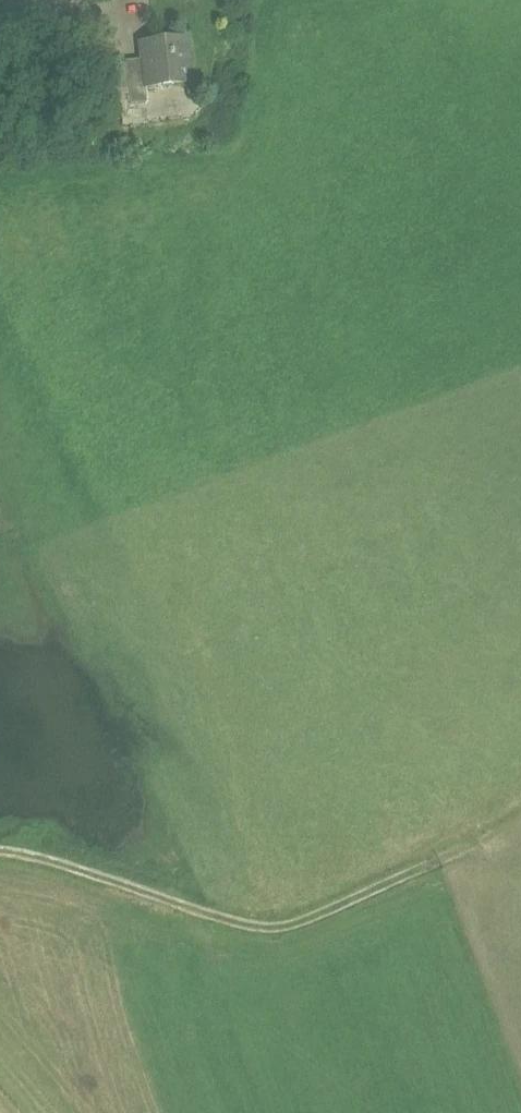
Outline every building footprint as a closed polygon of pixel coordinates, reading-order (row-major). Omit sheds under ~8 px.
[(141,53),(141,60),(144,88),(145,88),(171,85),(191,83),(187,38),(174,39),(139,43),(141,53)]
